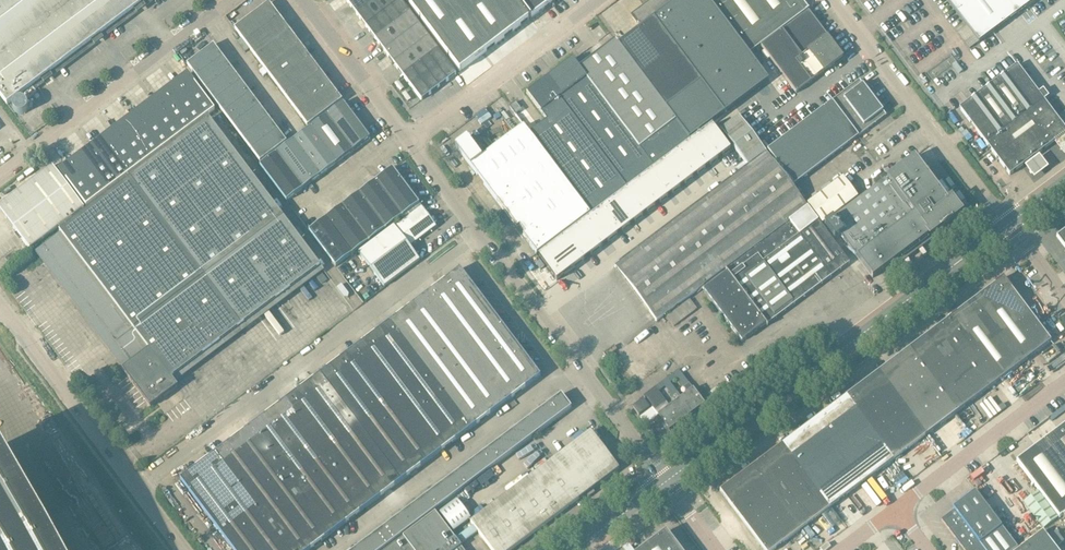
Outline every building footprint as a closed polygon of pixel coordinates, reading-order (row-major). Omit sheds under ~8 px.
[(7,106),(148,0),(0,0),(0,96),(7,106)] [(377,0),(351,0),(347,3),(357,15),(377,0)] [(401,1),(400,0),(377,0),(357,15),(375,40),(410,13),(401,1)] [(529,20),(514,0),(416,0),(409,5),(460,72),(529,20)] [(529,20),(556,0),(514,0),(529,20)] [(745,49),(708,0),(677,0),(672,4),(669,0),(656,0),(645,8),(701,82),(665,108),(689,140),(769,81),(749,54),(745,49)] [(798,0),(708,0),(745,49),(749,54),(807,11),(798,0)] [(979,43),(1036,0),(946,0),(979,43)] [(245,44),(280,18),(269,4),(234,30),(245,44)] [(665,108),(701,82),(645,8),(632,18),(640,28),(618,45),(665,108)] [(807,12),(761,47),(780,72),(796,94),(843,59),(826,37),(807,12)] [(384,52),(419,26),(410,13),(375,40),(384,52)] [(255,58),(290,32),(280,18),(245,44),(255,58)] [(394,64),(428,38),(419,26),(384,52),(394,64)] [(266,72),(301,46),(290,32),(255,58),(266,72)] [(420,63),(429,57),(438,50),(428,38),(394,64),(403,77),(412,70),(420,63)] [(689,140),(665,108),(618,45),(615,42),(579,69),(572,60),(527,94),(547,121),(529,134),(590,215),(689,140)] [(196,78),(223,58),(214,45),(187,66),(196,78)] [(276,86),(311,59),(301,46),(266,72),(276,86)] [(447,81),(456,75),(438,50),(429,57),(447,81)] [(439,88),(447,81),(429,57),(420,63),(439,88)] [(205,90),(232,70),(223,58),(196,78),(205,90)] [(286,99),(321,73),(311,59),(276,86),(286,99)] [(430,94),(439,88),(420,63),(412,70),(430,94)] [(1039,95),(1017,65),(959,109),(1010,175),(1064,134),(1064,129),(1042,99),(1045,97),(1042,93),(1039,95)] [(214,102),(241,82),(232,70),(205,90),(214,102)] [(421,101),(430,94),(412,70),(403,77),(421,101)] [(297,113),(332,87),(321,73),(286,99),(297,113)] [(203,119),(215,110),(188,74),(176,83),(203,119)] [(794,186),(886,116),(859,81),(767,151),(794,186)] [(223,114),(250,94),(241,82),(214,102),(223,114)] [(193,127),(203,119),(176,83),(166,91),(193,127)] [(307,127),(342,101),(332,87),(297,113),(307,127)] [(36,93),(33,89),(24,95),(28,100),(36,93)] [(182,135),(193,127),(166,91),(155,99),(182,135)] [(233,126),(259,106),(250,94),(223,114),(233,126)] [(172,143),(182,135),(155,99),(144,107),(172,143)] [(22,100),(21,100),(20,100),(19,100),(18,100),(17,101),(16,101),(15,102),(14,103),(13,104),(13,105),(13,107),(13,108),(13,109),(13,110),(14,112),(15,113),(16,114),(17,114),(18,115),(19,115),(20,115),(22,115),(23,115),(24,114),(25,113),(26,113),(27,112),(27,110),(28,109),(28,108),(28,107),(27,106),(27,104),(26,103),(26,102),(25,102),(24,101),(23,100),(22,100)] [(336,164),(353,152),(370,139),(343,103),(310,129),(336,164)] [(523,106),(520,108),(516,103),(509,108),(520,122),(530,115),(523,106)] [(242,139),(268,118),(259,106),(233,126),(242,139)] [(161,151),(172,143),(144,107),(133,115),(161,151)] [(150,159),(161,151),(133,115),(123,123),(150,159)] [(251,151),(278,130),(268,118),(242,139),(251,151)] [(747,167),(614,264),(656,320),(700,288),(739,342),(846,263),(739,118),(721,132),(747,167)] [(171,379),(320,267),(209,120),(59,232),(61,234),(38,251),(126,368),(122,370),(150,407),(177,387),(171,379)] [(139,168),(150,159),(123,123),(112,131),(139,168)] [(529,134),(524,127),(482,158),(467,138),(456,147),(470,167),(537,255),(590,215),(529,134)] [(715,127),(537,258),(556,283),(732,151),(715,127)] [(320,176),(336,164),(310,129),(293,141),(320,176)] [(260,163),(287,143),(278,130),(251,151),(260,163)] [(129,175),(139,168),(112,131),(102,139),(129,175)] [(1055,145),(1060,152),(1064,158),(1064,138),(1055,145)] [(119,182),(129,175),(102,139),(92,146),(119,182)] [(303,189),(320,176),(293,141),(276,153),(303,189)] [(108,191),(119,182),(92,146),(81,155),(108,191)] [(286,202),(303,189),(276,153),(260,166),(286,202)] [(96,200),(108,191),(81,155),(69,163),(96,200)] [(929,236),(929,237),(939,229),(940,231),(952,220),(961,213),(951,200),(948,202),(915,157),(896,171),(824,225),(835,240),(840,236),(872,279),(929,236)] [(86,207),(96,200),(69,163),(59,171),(86,207)] [(84,209),(52,167),(0,206),(0,210),(30,250),(84,209)] [(402,217),(419,204),(392,169),(375,181),(402,217)] [(822,224),(857,198),(843,178),(807,205),(822,224)] [(386,230),(402,217),(375,181),(359,194),(386,230)] [(369,242),(386,230),(359,194),(342,206),(369,242)] [(353,255),(369,242),(342,206),(326,219),(353,255)] [(410,247),(436,227),(422,208),(395,228),(394,227),(386,232),(412,266),(420,261),(410,247)] [(336,267),(353,255),(326,219),(309,232),(336,267)] [(384,287),(412,266),(386,232),(358,253),(384,287)] [(1057,238),(1064,249),(1064,232),(1057,238)] [(9,264),(18,257),(14,252),(5,259),(9,264)] [(466,351),(501,324),(460,270),(425,296),(466,351)] [(831,508),(1051,342),(1003,279),(720,492),(763,549),(775,549),(831,508)] [(431,377),(466,351),(425,296),(390,322),(431,377)] [(674,327),(697,309),(689,299),(666,317),(674,327)] [(444,394),(431,377),(390,322),(355,349),(396,403),(409,421),(444,394)] [(505,403),(541,377),(501,324),(466,351),(505,403)] [(361,429),(396,403),(355,349),(320,375),(361,429)] [(470,430),(505,403),(466,351),(431,377),(444,394),(470,430)] [(704,405),(689,384),(678,370),(673,373),(684,388),(688,393),(681,398),(693,414),(704,405)] [(670,383),(676,378),(673,373),(666,379),(670,383)] [(326,456),(361,429),(320,375),(285,401),(326,456)] [(693,414),(681,398),(670,383),(666,379),(662,382),(665,387),(672,397),(676,402),(670,407),(681,422),(693,414)] [(662,382),(655,387),(658,392),(665,387),(662,382)] [(681,422),(670,407),(658,392),(655,387),(649,392),(643,396),(652,408),(640,417),(646,425),(658,416),(670,431),(681,422)] [(436,456),(470,430),(444,394),(409,421),(436,456)] [(557,419),(572,407),(562,394),(547,405),(557,419)] [(639,416),(650,408),(643,399),(633,407),(639,416)] [(291,482),(326,456),(285,401),(250,427),(291,482)] [(436,456),(409,421),(396,403),(361,429),(401,482),(436,456)] [(543,430),(557,419),(547,405),(533,416),(543,430)] [(528,440),(543,430),(533,416),(518,427),(528,440)] [(1018,461),(1061,518),(1063,516),(1064,515),(1064,425),(1018,461)] [(256,508),(291,482),(250,427),(215,454),(256,508)] [(514,451),(528,440),(518,427),(504,438),(514,451)] [(366,508),(401,482),(361,429),(326,456),(366,508)] [(579,499),(619,469),(591,432),(551,462),(579,499)] [(499,462),(514,451),(504,438),(489,449),(499,462)] [(928,439),(917,446),(928,464),(939,458),(928,439)] [(485,473),(499,462),(489,449),(475,460),(485,473)] [(221,535),(256,508),(215,454),(180,480),(221,535)] [(331,535),(366,508),(326,456),(291,482),(256,508),(288,549),(310,549),(331,535)] [(470,484),(485,473),(475,460),(460,471),(470,484)] [(559,515),(579,499),(551,462),(470,523),(473,526),(455,539),(435,513),(386,549),(463,549),(460,545),(478,532),(491,549),(512,549),(559,515)] [(456,495),(470,484),(460,471),(446,482),(456,495)] [(441,506),(456,495),(446,482),(431,492),(441,506)] [(1037,491),(1023,502),(1043,529),(1057,519),(1037,491)] [(427,517),(441,506),(431,492),(417,503),(427,517)] [(1017,548),(975,492),(953,509),(954,510),(941,520),(964,549),(1015,549),(1017,548)] [(0,495),(0,549),(31,549),(0,495)] [(461,506),(457,502),(456,500),(438,513),(453,532),(470,519),(461,506)] [(412,528),(427,517),(417,503),(402,514),(412,528)] [(256,508),(221,535),(233,549),(288,549),(256,508)] [(398,538),(412,528),(402,514),(388,525),(398,538)] [(383,549),(398,538),(388,525),(373,536),(383,549)] [(1055,548),(1064,541),(1056,531),(1047,537),(1043,531),(1018,549),(1057,549),(1055,548)] [(666,532),(642,549),(680,549),(666,532)] [(383,549),(373,536),(359,547),(361,549),(383,549)]
